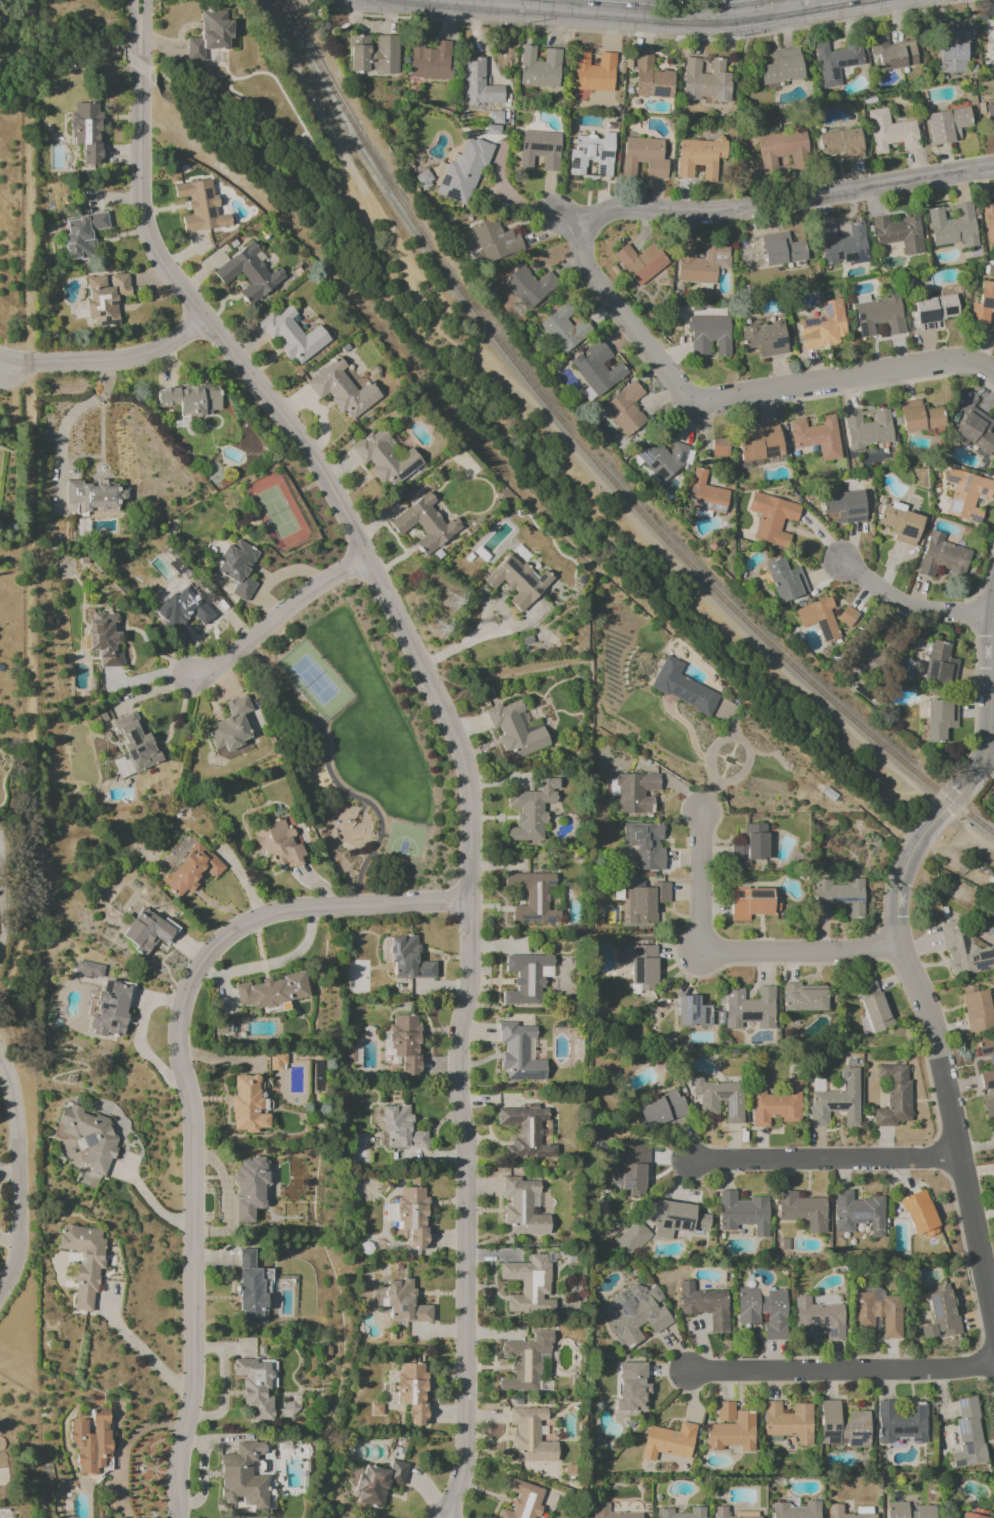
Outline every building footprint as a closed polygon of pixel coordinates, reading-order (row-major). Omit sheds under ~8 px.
[(229,12),(229,22),(235,22),(235,40),(231,40),(231,50),(206,50),(206,62),(190,62),(190,40),(204,40),(205,23),(204,23),(204,13),(229,12)] [(985,56),(993,56),(993,20),(984,20),(985,56)] [(969,74),(941,74),(942,63),(942,45),(942,34),(957,34),(957,32),(972,32),(972,49),(969,48),(968,61),(969,62),(969,74)] [(875,56),(871,38),(889,35),(891,46),(916,42),(921,66),(909,68),(883,73),(880,56),(875,57),(875,56)] [(401,38),(401,75),(379,76),(378,71),(372,71),(371,73),(354,73),(354,47),(352,46),(352,36),(373,38),(373,48),(374,48),(374,52),(378,52),(379,37),(401,38)] [(844,87),(825,90),(821,61),(819,62),(817,46),(830,44),(832,54),(849,51),(847,41),(862,38),(866,66),(862,67),(859,72),(857,75),(853,79),(851,80),(848,82),(844,83),(844,87)] [(454,43),(452,68),(456,68),(454,81),(412,78),(414,56),(413,57),(414,39),(427,39),(427,50),(437,51),(438,42),(454,43)] [(565,51),(564,67),(563,67),(562,89),(523,86),(524,65),(525,47),(539,48),(537,63),(547,64),(548,50),(565,51)] [(807,80),(766,87),(763,67),(776,65),(774,54),(801,49),(807,80)] [(612,55),(619,55),(618,72),(616,93),(613,93),(577,90),(579,69),(578,68),(580,51),(593,51),(592,67),(602,68),(603,54),(612,55)] [(677,73),(676,100),(637,97),(640,71),(639,70),(640,55),(656,57),(655,73),(665,74),(666,73),(666,72),(677,73)] [(488,88),(507,88),(507,104),(482,105),(480,107),(474,107),(471,104),(471,96),(466,94),(466,63),(469,63),(469,60),(475,60),(475,59),(488,59),(488,88)] [(728,60),(726,79),(725,83),(734,84),(733,101),(686,97),(688,74),(687,74),(688,59),(704,60),(703,74),(713,75),(715,59),(728,60)] [(97,103),(73,103),(74,112),(69,112),(70,144),(82,144),(82,166),(100,165),(99,112),(97,112),(97,103)] [(985,105),(993,105),(993,125),(986,125),(985,105)] [(866,112),(875,155),(888,153),(886,145),(901,142),(903,152),(920,149),(915,121),(891,125),(887,108),(866,112)] [(933,146),(928,115),(967,108),(970,126),(958,128),(960,142),(933,146)] [(491,125),(491,113),(506,113),(506,125),(498,125),(491,125)] [(499,134),(500,126),(486,125),(485,133),(499,134)] [(817,137),(858,129),(864,157),(844,161),(843,154),(822,158),(817,137)] [(519,164),(522,131),(561,134),(558,171),(545,170),(546,157),(534,156),(534,166),(519,164)] [(764,174),(756,138),(784,132),(789,155),(775,158),(778,171),(764,174)] [(574,136),(572,176),(612,178),(615,134),(605,133),(604,140),(596,140),(596,146),(586,145),(586,137),(574,136)] [(620,178),(624,136),(663,140),(661,160),(668,161),(666,179),(647,177),(649,163),(636,162),(635,180),(620,178)] [(677,177),(679,140),(713,142),(713,136),(727,137),(725,162),(718,161),(716,184),(702,183),(703,165),(694,164),(693,178),(677,177)] [(434,194),(448,162),(453,164),(464,138),(473,142),(474,138),(493,146),(476,185),(468,182),(458,205),(434,194)] [(423,191),(414,177),(425,170),(434,183),(423,191)] [(173,185),(175,198),(187,197),(190,215),(181,216),(183,232),(230,226),(229,212),(218,214),(216,194),(212,195),(210,180),(173,185)] [(926,209),(932,246),(961,242),(962,248),(977,246),(971,201),(954,204),(956,219),(944,220),(942,206),(926,209)] [(982,206),(986,244),(993,243),(993,205),(982,206)] [(108,228),(106,213),(65,218),(67,233),(64,234),(67,260),(95,256),(92,230),(108,228)] [(875,245),(901,242),(902,256),(922,253),(918,217),(888,221),(888,215),(872,217),(875,245)] [(514,228),(500,233),(495,218),(471,227),(483,263),(521,250),(514,228)] [(867,261),(861,221),(847,224),(849,236),(836,238),(833,224),(817,227),(822,266),(837,264),(836,254),(841,253),(843,265),(867,261)] [(764,266),(806,260),(803,240),(788,243),(786,232),(760,236),(764,266)] [(669,262),(653,242),(635,256),(625,243),(612,254),(638,287),(669,262)] [(248,305),(286,277),(278,266),(268,274),(253,254),(257,251),(251,243),(211,271),(222,285),(240,272),(249,284),(238,291),(248,305)] [(677,281),(715,284),(716,269),(728,269),(729,246),(704,244),(704,259),(693,258),(693,244),(679,243),(677,281)] [(501,282),(527,311),(558,284),(547,271),(536,281),(520,264),(501,282)] [(118,325),(116,296),(130,295),(128,274),(110,275),(111,286),(106,287),(105,276),(86,277),(88,300),(80,301),(80,310),(86,309),(86,318),(92,317),(93,326),(118,325)] [(993,312),(993,282),(977,281),(973,323),(988,325),(989,312),(993,312)] [(917,331),(937,329),(936,319),(958,316),(955,295),(913,300),(917,331)] [(854,302),(859,337),(874,336),(872,324),(885,322),(887,335),(904,333),(899,296),(854,302)] [(846,335),(841,299),(820,301),(822,316),(798,319),(802,349),(838,345),(837,336),(846,335)] [(330,341),(318,325),(303,336),(290,318),(296,314),(289,305),(273,316),(270,313),(257,322),(270,342),(275,338),(295,366),(330,341)] [(592,331),(582,318),(573,325),(559,308),(538,324),(562,355),(592,331)] [(729,316),(685,317),(685,330),(690,330),(690,355),(708,355),(708,341),(716,341),(716,356),(729,356),(729,316)] [(787,354),(782,319),(768,321),(769,324),(740,327),(743,349),(761,347),(762,357),(787,354)] [(568,362),(596,398),(628,373),(619,362),(607,372),(600,364),(611,355),(598,338),(568,362)] [(304,381),(317,400),(326,394),(340,414),(344,411),(350,420),(381,398),(369,381),(355,391),(341,370),(346,367),(339,357),(304,381)] [(632,402),(644,393),(634,381),(601,406),(625,438),(647,421),(632,402)] [(218,385),(156,388),(157,407),(178,405),(179,416),(211,415),(211,410),(219,410),(218,385)] [(899,402),(902,432),(944,427),(942,407),(923,409),(922,399),(899,402)] [(987,456),(993,445),(993,437),(987,432),(993,421),(970,405),(952,433),(987,456)] [(843,411),(847,448),(892,444),(888,407),(861,411),(861,409),(843,411)] [(788,420),(792,448),(818,445),(820,462),(840,459),(834,414),(820,416),(821,424),(806,427),(804,418),(788,420)] [(783,456),(777,425),(756,428),(758,440),(737,443),(741,463),(783,456)] [(422,464),(411,448),(396,459),(383,441),(388,437),(380,426),(350,447),(365,468),(369,464),(387,489),(422,464)] [(727,456),(727,437),(711,437),(711,457),(727,456)] [(666,453),(652,439),(635,455),(660,482),(690,454),(679,441),(666,453)] [(728,490),(704,485),(707,470),(695,468),(687,503),(712,508),(712,511),(723,513),(728,490)] [(946,516),(979,523),(982,510),(973,508),(975,497),(989,500),(993,479),(947,469),(945,482),(953,484),(946,516)] [(65,482),(65,504),(77,504),(77,511),(117,511),(117,500),(126,500),(126,490),(117,490),(117,482),(97,482),(65,482)] [(865,521),(862,490),(820,494),(822,515),(836,513),(837,524),(865,521)] [(752,539),(787,548),(790,534),(779,531),(783,519),(795,522),(800,505),(752,491),(747,510),(759,514),(752,539)] [(387,522),(398,536),(416,523),(425,534),(414,543),(424,556),(462,528),(454,517),(444,524),(430,506),(435,503),(427,492),(387,522)] [(883,501),(877,524),(893,527),(890,540),(915,546),(922,516),(904,512),(905,507),(883,501)] [(917,574),(930,578),(934,565),(947,569),(946,575),(961,579),(970,550),(942,542),(944,534),(929,530),(917,574)] [(213,571),(236,582),(230,594),(245,602),(255,582),(244,577),(257,552),(236,541),(232,548),(227,545),(213,571)] [(520,613),(552,579),(543,570),(536,578),(510,553),(482,581),(492,590),(501,581),(514,594),(508,601),(520,613)] [(808,592),(798,566),(787,570),(782,557),(764,564),(778,603),(808,592)] [(215,614),(182,584),(154,613),(174,631),(190,613),(204,626),(215,614)] [(795,609),(801,627),(818,621),(823,635),(828,633),(830,640),(849,634),(846,623),(856,620),(851,606),(837,611),(832,597),(795,609)] [(123,667),(122,651),(119,651),(119,631),(117,631),(117,612),(88,613),(88,650),(98,649),(98,667),(123,667)] [(860,655),(860,646),(865,646),(866,632),(858,632),(858,640),(844,639),(843,660),(861,661),(861,655),(860,655)] [(958,660),(947,657),(950,644),(929,640),(921,678),(953,685),(958,660)] [(649,688),(709,715),(719,695),(677,676),(683,663),(664,655),(649,688)] [(225,702),(230,717),(205,725),(218,760),(244,751),(244,749),(252,746),(241,714),(251,711),(246,695),(225,702)] [(549,745),(542,726),(524,733),(517,713),(523,711),(519,700),(502,706),(500,703),(484,710),(493,733),(496,732),(504,755),(511,753),(513,759),(549,745)] [(956,728),(957,701),(926,700),(925,742),(945,743),(945,728),(956,728)] [(161,761),(148,732),(144,734),(134,712),(114,720),(124,744),(122,745),(134,772),(161,761)] [(617,796),(617,813),(652,813),(652,797),(643,797),(643,791),(658,790),(658,774),(610,774),(611,796),(617,796)] [(542,840),(542,823),(544,823),(544,803),(555,803),(555,792),(559,792),(559,778),(539,778),(539,792),(507,792),(507,808),(517,808),(517,826),(507,826),(507,840),(542,840)] [(252,830),(260,854),(268,851),(274,867),(289,862),(291,867),(305,862),(291,817),(252,830)] [(636,870),(663,870),(663,848),(657,848),(657,840),(663,840),(663,824),(623,824),(623,845),(636,845),(636,870)] [(744,824),(744,845),(730,846),(730,865),(749,865),(749,860),(766,860),(766,824),(744,824)] [(214,878),(224,868),(198,842),(160,880),(178,897),(186,889),(190,892),(198,884),(195,880),(206,870),(214,878)] [(553,874),(504,873),(503,890),(526,891),(525,906),(512,906),(512,923),(559,924),(559,911),(546,910),(547,886),(553,886),(553,874)] [(862,878),(847,878),(847,885),(830,885),(830,879),(814,879),(814,921),(832,921),(831,907),(848,907),(848,919),(863,919),(862,878)] [(627,887),(626,923),(655,924),(655,903),(668,903),(669,882),(650,882),(650,888),(627,887)] [(770,888),(730,889),(730,921),(748,921),(748,914),(779,914),(778,898),(770,898),(770,888)] [(157,939),(164,944),(174,930),(141,907),(133,919),(125,913),(118,922),(126,928),(120,937),(146,955),(157,939)] [(993,968),(993,957),(992,946),(970,951),(963,918),(940,923),(950,977),(993,968)] [(434,978),(434,962),(417,961),(417,936),(389,935),(388,963),(393,963),(393,978),(434,978)] [(656,945),(616,945),(615,964),(629,964),(629,989),(656,989),(656,945)] [(502,1004),(542,1004),(542,977),(552,977),(552,955),(505,955),(505,972),(515,972),(515,992),(502,991),(502,1004)] [(74,973),(101,979),(104,965),(76,960),(74,973)] [(308,998),(303,971),(281,975),(281,979),(271,981),(270,979),(250,983),(250,982),(234,985),(238,1006),(252,1004),(253,1008),(308,998)] [(856,985),(871,1033),(890,1027),(875,979),(856,985)] [(123,1035),(130,985),(103,981),(102,991),(99,991),(95,1016),(92,1015),(89,1034),(105,1036),(105,1033),(123,1035)] [(827,1010),(826,984),(784,985),(784,1011),(827,1010)] [(724,989),(725,1029),(742,1029),(742,1022),(757,1022),(757,1028),(775,1028),(774,1013),(776,1013),(776,986),(756,986),(756,1000),(743,1000),(743,989),(724,989)] [(968,1033),(993,1028),(986,989),(960,994),(968,1033)] [(677,1026),(711,1026),(711,1005),(698,1005),(698,995),(676,996),(677,1026)] [(418,1015),(392,1015),(392,1024),(389,1024),(389,1057),(402,1057),(402,1077),(418,1077),(418,1015)] [(527,1060),(527,1038),(534,1038),(534,1026),(515,1026),(515,1022),(498,1022),(498,1044),(502,1044),(502,1071),(505,1071),(505,1079),(544,1079),(544,1060),(527,1060)] [(979,1057),(987,1056),(990,1071),(978,1072),(980,1090),(993,1088),(993,1037),(976,1040),(979,1057)] [(347,1062),(356,1062),(356,1048),(348,1048),(347,1062)] [(270,1071),(284,1070),(283,1053),(269,1054),(270,1071)] [(877,1065),(877,1079),(887,1079),(887,1109),(873,1109),(873,1126),(896,1126),(896,1121),(909,1121),(909,1065),(877,1065)] [(810,1127),(827,1127),(827,1112),(844,1112),(844,1127),(858,1126),(858,1068),(839,1068),(839,1091),(810,1091),(810,1127)] [(234,1131),(269,1131),(268,1113),(260,1113),(259,1075),(232,1076),(234,1131)] [(725,1124),(742,1124),(742,1082),(702,1082),(702,1076),(692,1076),(692,1096),(699,1096),(699,1114),(717,1114),(717,1101),(725,1101),(725,1124)] [(800,1122),(800,1080),(786,1080),(786,1093),(751,1093),(751,1128),(769,1128),(769,1117),(781,1117),(781,1122),(800,1122)] [(686,1115),(678,1090),(636,1103),(644,1128),(686,1115)] [(985,1117),(993,1116),(993,1092),(981,1094),(985,1117)] [(106,1177),(118,1135),(107,1131),(111,1120),(81,1112),(83,1107),(64,1102),(57,1124),(63,1125),(60,1135),(78,1139),(75,1147),(86,1150),(82,1163),(91,1166),(89,1172),(106,1177)] [(504,1158),(556,1160),(556,1145),(539,1145),(540,1120),(546,1120),(547,1108),(538,1108),(538,1104),(527,1103),(527,1109),(497,1108),(496,1125),(516,1126),(516,1138),(511,1138),(511,1146),(504,1146),(504,1158)] [(427,1147),(427,1131),(410,1131),(410,1105),(382,1105),(382,1134),(386,1134),(386,1148),(427,1147)] [(645,1166),(649,1166),(649,1145),(629,1145),(629,1153),(615,1153),(614,1195),(644,1196),(645,1166)] [(236,1222),(254,1222),(254,1209),(263,1209),(263,1184),(265,1184),(266,1158),(236,1158),(235,1183),(237,1183),(237,1198),(236,1198),(236,1222)] [(548,1234),(549,1215),(531,1215),(531,1193),(539,1193),(539,1181),(519,1181),(519,1177),(502,1176),(502,1198),(509,1198),(509,1206),(504,1206),(504,1224),(509,1224),(509,1234),(548,1234)] [(426,1250),(426,1197),(423,1197),(423,1187),(400,1187),(400,1197),(393,1197),(393,1207),(386,1207),(386,1222),(399,1222),(399,1229),(409,1229),(409,1250),(426,1250)] [(767,1237),(767,1197),(747,1197),(747,1201),(735,1201),(735,1190),(718,1191),(719,1231),(735,1231),(735,1225),(753,1225),(753,1237),(767,1237)] [(883,1237),(883,1198),(851,1198),(851,1190),(834,1190),(834,1233),(853,1232),(852,1224),(869,1223),(870,1238),(883,1237)] [(911,1235),(923,1232),(925,1237),(938,1233),(926,1190),(901,1197),(911,1235)] [(806,1233),(825,1233),(826,1199),(795,1198),(795,1191),(777,1191),(776,1220),(806,1221),(806,1233)] [(74,1310),(93,1312),(97,1268),(101,1268),(104,1229),(60,1225),(58,1249),(79,1251),(74,1310)] [(268,1323),(268,1269),(254,1268),(254,1248),(238,1248),(238,1291),(240,1291),(240,1323),(268,1323)] [(500,1262),(499,1279),(521,1280),(521,1295),(508,1295),(507,1311),(554,1313),(554,1298),(548,1298),(549,1255),(529,1254),(528,1263),(500,1262)] [(430,1305),(413,1305),(413,1280),(384,1280),(384,1307),(388,1307),(388,1322),(431,1322),(430,1305)] [(672,1323),(660,1300),(662,1299),(655,1286),(645,1291),(640,1281),(607,1299),(609,1303),(598,1309),(612,1334),(613,1334),(622,1351),(643,1340),(636,1327),(646,1322),(652,1334),(672,1323)] [(726,1290),(693,1291),(692,1281),(678,1281),(679,1314),(709,1313),(710,1334),(727,1333),(726,1290)] [(959,1334),(950,1284),(925,1288),(931,1325),(919,1327),(921,1339),(940,1335),(941,1337),(959,1334)] [(737,1323),(759,1323),(759,1313),(764,1313),(764,1340),(785,1340),(785,1288),(736,1289),(737,1323)] [(900,1338),(900,1301),(872,1301),(872,1292),(852,1293),(852,1329),(873,1329),(873,1317),(882,1317),(882,1338),(900,1338)] [(842,1305),(809,1305),(809,1296),(795,1296),(795,1336),(815,1336),(815,1327),(826,1327),(826,1340),(843,1340),(842,1305)] [(536,1390),(536,1373),(541,1373),(541,1354),(551,1354),(551,1332),(532,1332),(532,1342),(501,1342),(501,1357),(511,1357),(511,1378),(498,1378),(498,1390),(536,1390)] [(242,1407),(251,1407),(251,1420),(272,1420),(272,1394),(269,1394),(269,1360),(233,1359),(233,1375),(243,1376),(242,1407)] [(647,1362),(617,1363),(618,1399),(614,1399),(614,1411),(646,1411),(646,1395),(647,1395),(647,1362)] [(409,1405),(408,1425),(425,1426),(425,1363),(399,1363),(399,1372),(396,1372),(396,1404),(409,1405)] [(953,1468),(985,1463),(975,1396),(955,1399),(958,1418),(954,1419),(960,1452),(951,1454),(953,1468)] [(820,1444),(843,1444),(843,1447),(869,1447),(869,1411),(847,1411),(847,1422),(839,1422),(839,1400),(820,1401),(820,1444)] [(925,1441),(925,1402),(907,1402),(907,1414),(892,1414),(892,1400),(877,1400),(877,1442),(892,1442),(892,1448),(904,1448),(904,1441),(925,1441)] [(706,1423),(706,1449),(722,1449),(722,1446),(740,1446),(740,1452),(754,1451),(753,1411),(733,1411),(733,1401),(716,1402),(716,1423),(706,1423)] [(763,1436),(797,1435),(797,1445),(811,1445),(811,1403),(792,1404),(792,1414),(780,1414),(780,1401),(763,1401),(763,1436)] [(108,1408),(92,1408),(92,1434),(87,1434),(87,1421),(69,1421),(70,1445),(77,1445),(77,1475),(97,1474),(97,1468),(103,1468),(103,1458),(109,1458),(108,1408)] [(546,1408),(509,1408),(509,1426),(516,1426),(516,1434),(511,1433),(511,1452),(516,1452),(516,1460),(556,1461),(556,1442),(538,1442),(538,1425),(546,1425),(546,1408)] [(677,1431),(646,1426),(640,1459),(654,1461),(656,1452),(690,1458),(696,1425),(679,1422),(677,1431)] [(267,1508),(267,1476),(253,1476),(254,1455),(265,1456),(265,1442),(236,1442),(235,1455),(220,1455),(220,1502),(235,1502),(236,1499),(246,1499),(246,1507),(267,1508)] [(364,1464),(362,1474),(358,1473),(351,1500),(381,1508),(388,1482),(402,1486),(407,1464),(390,1460),(388,1471),(364,1464)] [(537,1461),(536,1475),(557,1476),(558,1462),(537,1461)] [(544,1489),(508,1478),(504,1490),(515,1493),(509,1512),(499,1508),(496,1517),(535,1517),(544,1489)] [(820,1501),(804,1501),(805,1507),(788,1507),(788,1503),(771,1503),(771,1517),(820,1517),(820,1501)] [(934,1507),(907,1507),(907,1502),(885,1502),(885,1517),(934,1517),(934,1507)] [(641,1513),(607,1512),(608,1503),(594,1503),(593,1517),(641,1517),(641,1513)] [(760,1513),(726,1513),(726,1506),(713,1506),(713,1517),(760,1517),(760,1513)] [(689,1507),(689,1513),(672,1513),(672,1508),(656,1508),(656,1517),(704,1517),(704,1507),(689,1507)] [(989,1512),(973,1508),(972,1514),(961,1512),(960,1517),(987,1517),(989,1512)]
